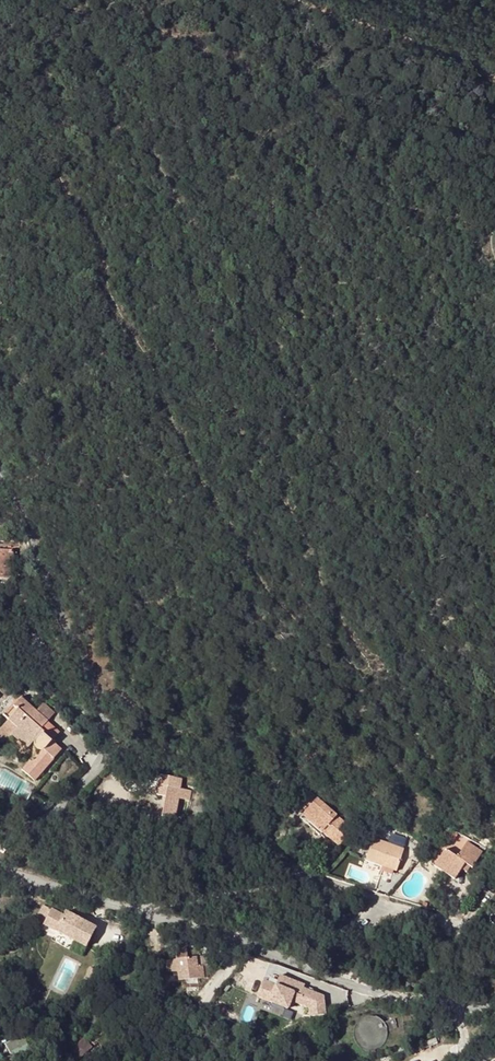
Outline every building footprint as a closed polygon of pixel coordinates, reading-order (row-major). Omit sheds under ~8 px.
[(9,559),(13,559),(13,550),(0,551),(0,580),(10,580),(9,569),(9,559)] [(21,698),(5,716),(9,720),(0,730),(0,739),(4,743),(18,728),(34,742),(34,743),(34,744),(35,746),(35,748),(37,749),(38,750),(40,751),(41,750),(43,750),(32,763),(30,761),(22,770),(34,781),(61,751),(54,745),(45,736),(47,734),(41,729),(48,722),(21,698)] [(41,729),(47,734),(53,727),(48,722),(41,729)] [(47,734),(45,736),(54,745),(56,742),(47,734)] [(176,817),(182,779),(164,776),(162,786),(158,785),(156,795),(165,796),(162,815),(176,817)] [(333,837),(334,837),(344,824),(336,817),(339,814),(308,794),(294,813),(312,826),(315,823),(333,837)] [(207,816),(208,808),(198,806),(196,818),(186,823),(191,831),(202,824),(207,816)] [(368,833),(365,843),(396,849),(398,843),(368,833)] [(457,852),(443,847),(436,865),(458,873),(464,857),(474,861),(481,843),(463,836),(457,852)] [(392,862),(396,849),(365,843),(361,854),(392,862)] [(486,888),(494,892),(494,865),(486,888)] [(53,907),(45,903),(37,919),(45,923),(53,907)] [(45,923),(87,945),(97,926),(67,910),(65,914),(53,907),(45,923)] [(186,955),(176,956),(176,960),(168,961),(169,971),(178,970),(179,981),(204,978),(203,966),(198,966),(198,957),(186,958),(186,955)] [(330,1013),(329,994),(311,988),(312,985),(286,975),(282,985),(270,980),(264,996),(295,1008),(298,1000),(316,1008),(317,1016),(330,1013)] [(68,1052),(78,1060),(84,1060),(95,1048),(82,1036),(68,1052)]
